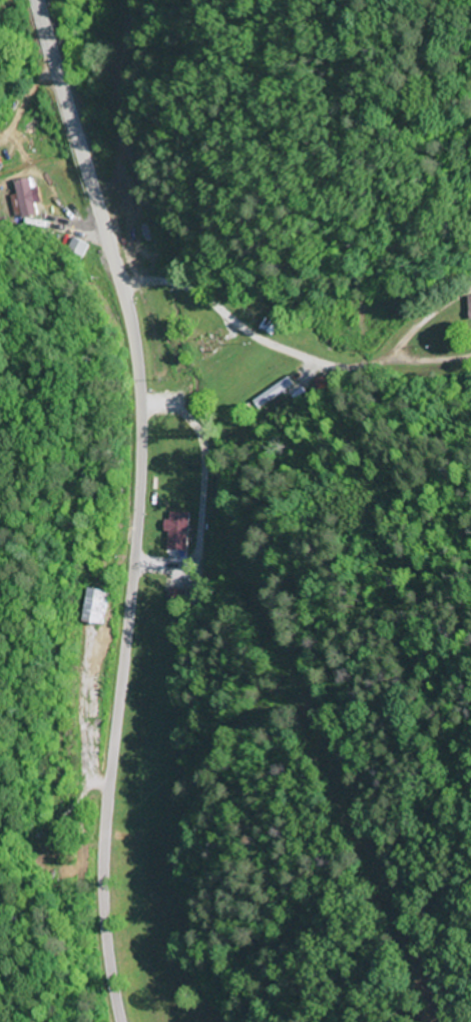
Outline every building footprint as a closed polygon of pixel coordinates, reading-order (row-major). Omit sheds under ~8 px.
[(18,179),(18,218),(37,218),(37,179),(18,179)] [(333,389),(331,376),(319,378),(320,390),(333,389)] [(289,390),(296,401),(307,393),(301,383),(298,385),(292,377),(255,401),(260,408),(289,390)] [(86,623),(108,626),(113,591),(91,588),(86,623)]
